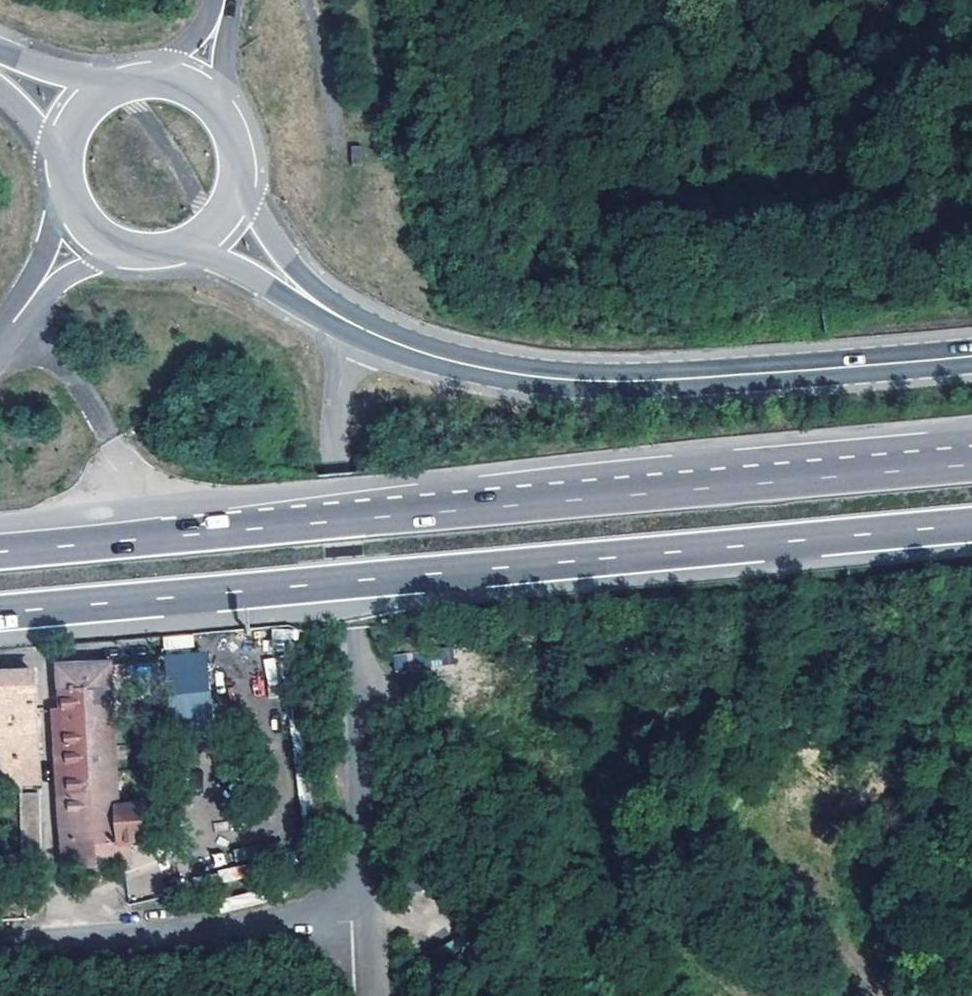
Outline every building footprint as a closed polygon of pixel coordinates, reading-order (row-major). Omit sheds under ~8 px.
[(364,168),(363,148),(352,149),(353,168),(364,168)] [(393,653),(394,669),(451,665),(450,649),(393,653)] [(277,683),(276,657),(264,658),(266,684),(277,683)] [(231,750),(230,747),(223,666),(167,668),(168,753),(231,750)] [(124,847),(115,670),(68,672),(78,848),(124,847)] [(0,685),(0,743),(19,741),(22,765),(41,765),(41,683),(0,685)] [(39,792),(20,792),(21,856),(39,856),(39,792)] [(241,867),(219,869),(220,882),(243,880),(241,867)]
